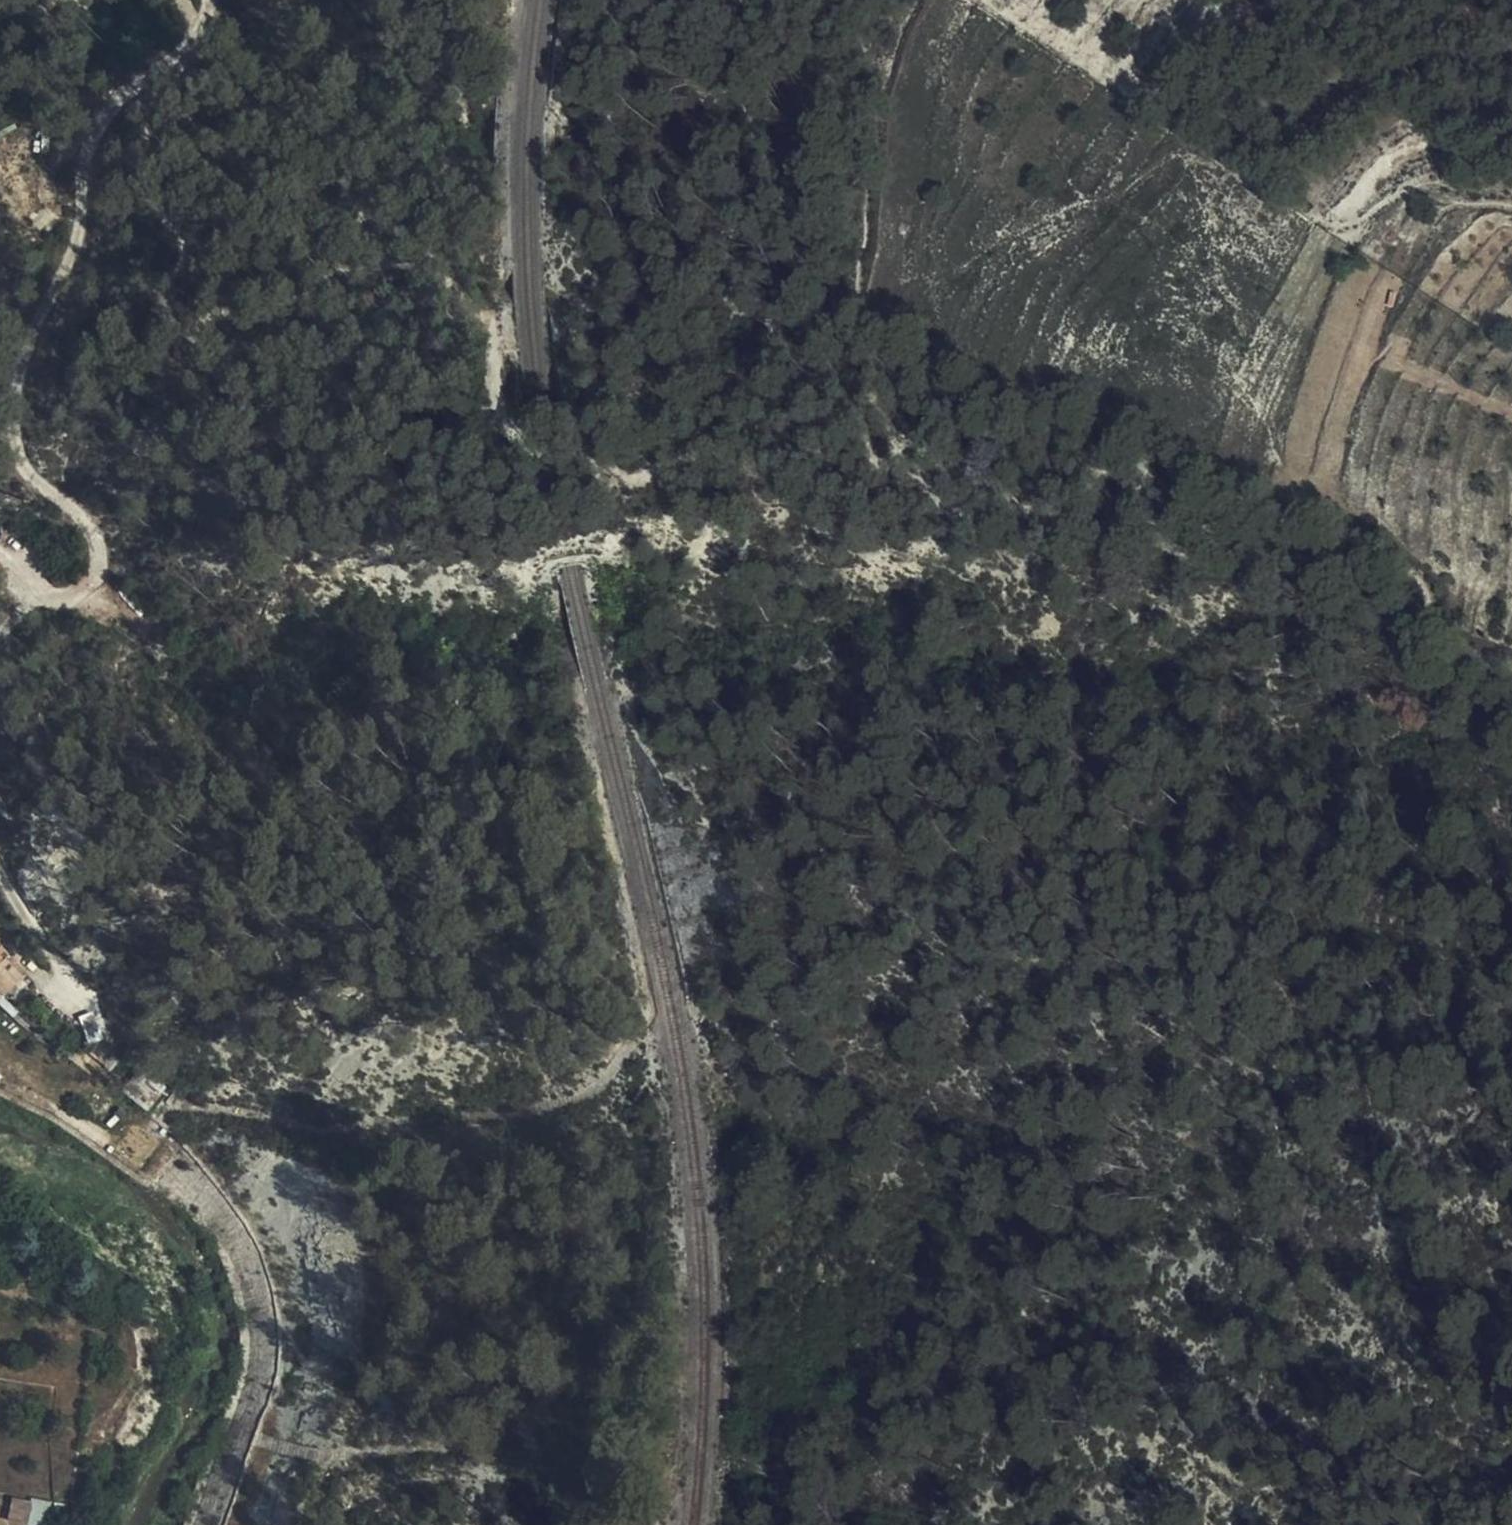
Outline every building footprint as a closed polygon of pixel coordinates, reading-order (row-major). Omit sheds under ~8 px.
[(24,970),(7,955),(9,952),(0,944),(0,990),(5,994),(17,981),(24,970)] [(863,1378),(861,1362),(847,1363),(849,1379),(863,1378)] [(10,1518),(48,1524),(51,1499),(14,1493),(10,1518)]
